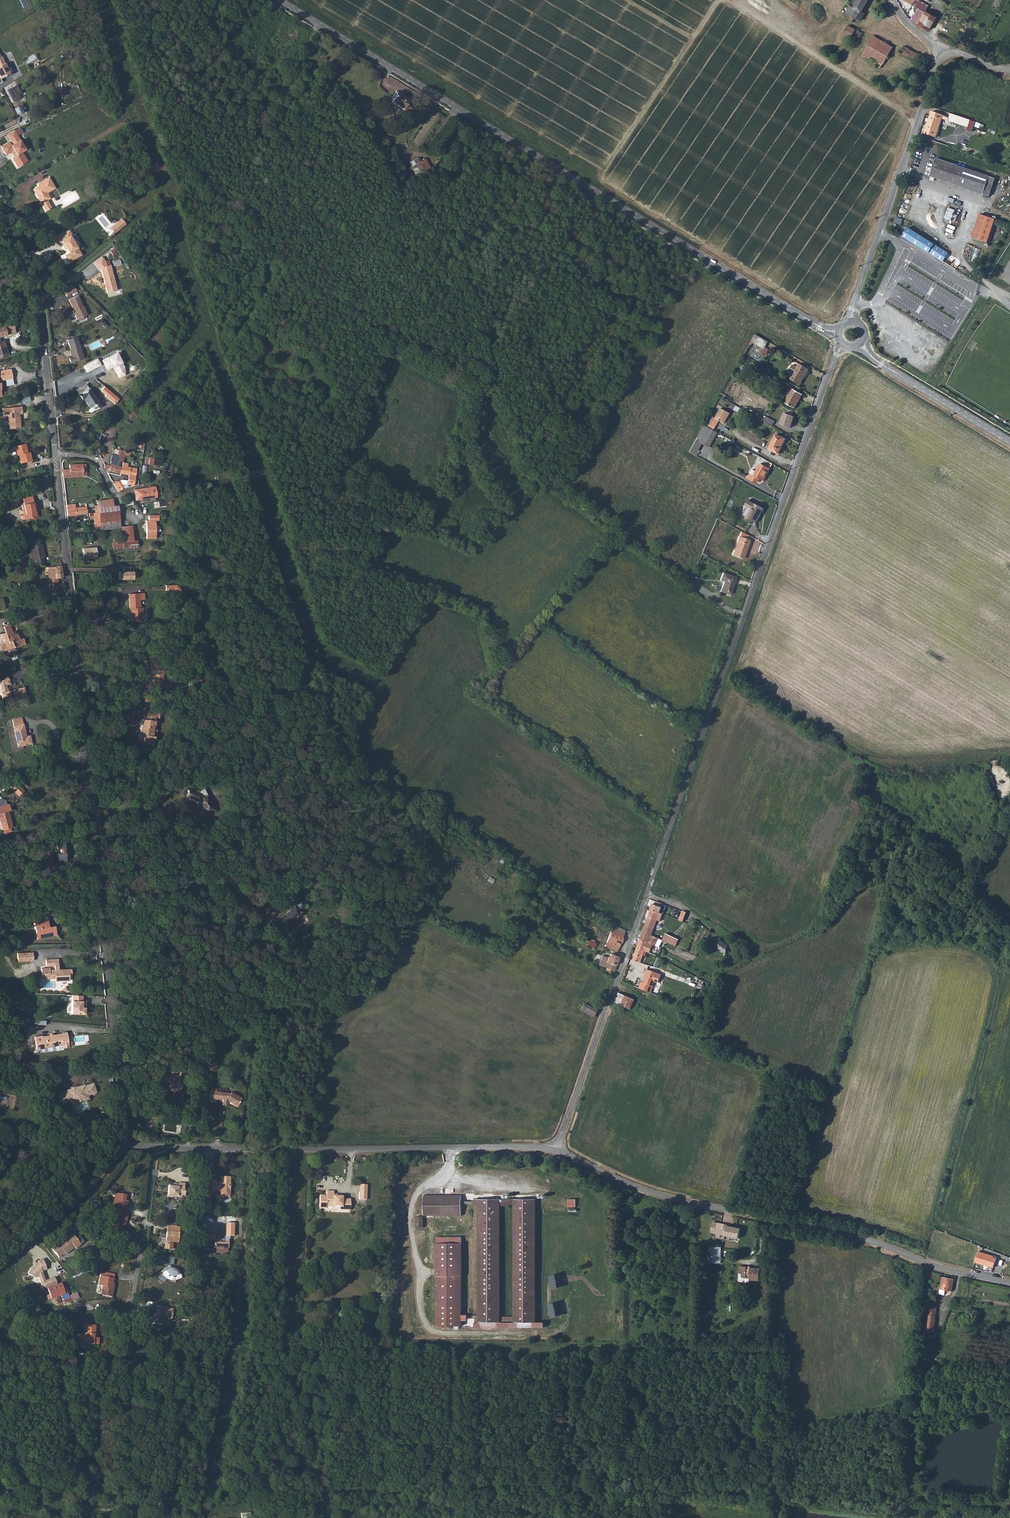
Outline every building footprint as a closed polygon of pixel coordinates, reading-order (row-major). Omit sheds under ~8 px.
[(870,0),(858,0),(854,6),(850,4),(846,12),(852,15),(850,18),(853,20),(855,17),(861,21),(865,14),(862,11),(870,0)] [(916,9),(924,13),(925,11),(928,7),(920,0),(916,0),(912,6),(916,9)] [(916,9),(910,19),(917,23),(924,13),(916,9)] [(924,13),(917,23),(928,30),(935,18),(925,11),(924,13)] [(861,38),(863,33),(849,25),(845,33),(852,36),(853,34),(861,38)] [(883,64),(894,47),(874,35),(864,52),(866,53),(864,56),(872,60),(873,58),(883,64)] [(916,62),(920,55),(903,45),(899,52),(916,62)] [(0,57),(0,78),(9,74),(1,56),(0,57)] [(380,89),(390,90),(391,76),(381,75),(380,89)] [(16,85),(7,90),(13,102),(19,99),(17,94),(21,93),(16,85)] [(391,100),(403,108),(408,99),(397,92),(391,100)] [(934,138),(942,117),(931,113),(923,134),(934,138)] [(969,128),(971,121),(950,114),(948,121),(969,128)] [(0,149),(5,157),(12,153),(15,158),(11,160),(17,169),(27,163),(22,154),(25,152),(19,142),(14,132),(6,137),(10,143),(5,146),(0,149)] [(418,158),(409,162),(415,176),(430,169),(425,159),(420,161),(418,158)] [(989,177),(935,159),(929,177),(983,194),(989,177)] [(989,177),(983,194),(993,197),(998,180),(989,177)] [(34,191),(39,200),(41,199),(43,203),(42,204),(47,213),(53,209),(49,202),(52,200),(48,194),(56,189),(49,178),(37,186),(39,188),(34,191)] [(953,213),(954,210),(947,208),(944,219),(955,222),(957,215),(953,213)] [(979,213),(972,237),(987,242),(995,218),(979,213)] [(121,219),(110,228),(115,234),(126,224),(121,219)] [(907,228),(903,236),(943,261),(948,253),(907,228)] [(70,238),(66,233),(54,241),(57,246),(58,246),(63,254),(64,253),(67,257),(62,260),(66,267),(79,259),(75,252),(75,249),(74,246),(72,246),(68,240),(70,238)] [(98,269),(100,268),(104,283),(105,283),(106,287),(105,287),(107,292),(117,289),(110,264),(109,260),(105,261),(102,257),(93,262),(98,269)] [(72,283),(62,290),(66,296),(76,290),(72,283)] [(77,295),(68,299),(73,310),(72,310),(76,319),(86,314),(83,306),(82,306),(77,295)] [(104,328),(107,325),(102,319),(99,321),(104,328)] [(12,325),(0,328),(0,338),(5,336),(5,335),(14,333),(12,325)] [(768,342),(755,335),(751,342),(764,349),(768,342)] [(75,336),(66,340),(69,348),(68,348),(71,356),(72,358),(69,359),(70,363),(84,358),(79,344),(78,344),(75,336)] [(9,355),(4,342),(0,343),(0,358),(9,355)] [(106,357),(101,360),(106,371),(112,368),(118,379),(128,374),(121,362),(115,351),(105,356),(106,357)] [(131,370),(139,365),(139,364),(144,361),(141,355),(127,363),(131,370)] [(97,358),(83,366),(87,373),(101,365),(97,358)] [(811,367),(801,361),(798,365),(794,362),(791,368),(795,370),(792,376),(801,382),(806,375),(811,367)] [(773,378),(777,372),(763,364),(759,370),(773,378)] [(12,371),(0,374),(0,383),(7,382),(15,380),(12,371)] [(7,382),(9,389),(16,387),(15,380),(7,382)] [(104,386),(101,390),(105,394),(105,395),(115,404),(119,398),(104,386)] [(805,392),(797,388),(789,402),(797,406),(805,392)] [(87,400),(93,409),(96,408),(98,411),(104,407),(93,389),(82,396),(85,401),(87,400)] [(24,415),(23,407),(3,410),(4,417),(10,417),(11,430),(23,428),(21,415),(24,415)] [(717,419),(714,416),(709,425),(717,430),(722,421),(726,424),(732,414),(723,408),(717,419)] [(792,426),(796,415),(788,411),(784,424),(792,426)] [(765,420),(775,425),(778,420),(769,414),(765,420)] [(706,426),(692,452),(699,456),(705,444),(711,447),(719,433),(706,426)] [(771,448),(781,453),(788,437),(779,432),(771,448)] [(30,455),(28,446),(18,449),(20,458),(22,457),(24,464),(33,462),(32,455),(30,455)] [(111,451),(110,459),(115,460),(117,460),(122,461),(124,449),(119,448),(118,452),(111,451)] [(160,466),(161,460),(153,458),(154,452),(149,451),(146,463),(160,466)] [(120,473),(121,464),(116,463),(115,463),(115,460),(110,459),(109,461),(107,462),(107,463),(107,464),(106,464),(106,468),(109,469),(108,470),(120,473)] [(125,462),(122,461),(121,464),(120,473),(127,475),(127,480),(119,481),(121,485),(126,484),(133,485),(136,468),(124,465),(125,462)] [(62,469),(63,477),(86,475),(85,463),(69,464),(70,469),(62,469)] [(760,476),(762,477),(766,479),(772,468),(763,463),(759,470),(756,474),(752,472),(750,477),(757,481),(760,476)] [(117,491),(122,488),(121,485),(119,481),(112,482),(117,491)] [(156,498),(154,487),(134,489),(135,500),(156,498)] [(23,501),(25,507),(34,504),(33,498),(23,501)] [(119,515),(117,506),(111,507),(110,500),(98,501),(98,511),(99,517),(119,515)] [(756,522),(764,508),(749,500),(746,505),(753,509),(748,518),(756,522)] [(25,507),(23,507),(24,512),(26,512),(28,522),(39,519),(37,514),(36,514),(35,509),(38,509),(37,504),(34,504),(25,507)] [(66,509),(67,515),(87,513),(86,506),(75,508),(66,509)] [(100,525),(119,523),(119,515),(99,517),(100,525)] [(146,533),(147,533),(155,533),(154,520),(147,520),(145,520),(146,533)] [(751,536),(741,531),(733,555),(744,559),(750,541),(751,536)] [(38,560),(39,565),(48,563),(47,559),(48,558),(45,544),(35,547),(36,554),(38,560)] [(83,548),(83,552),(85,552),(85,556),(84,556),(84,561),(91,560),(91,562),(97,561),(97,554),(96,550),(96,547),(83,548)] [(49,589),(59,589),(58,578),(62,577),(61,573),(60,566),(53,566),(53,567),(47,568),(47,569),(48,575),(49,589)] [(123,571),(119,572),(119,579),(133,579),(133,567),(123,567),(123,571)] [(738,578),(724,573),(721,581),(725,583),(721,592),(730,596),(731,591),(733,591),(738,578)] [(693,578),(691,584),(696,588),(699,581),(693,578)] [(137,591),(126,592),(128,608),(130,608),(131,623),(142,622),(141,606),(138,606),(138,598),(137,591)] [(8,605),(5,595),(0,596),(0,607),(8,605)] [(19,635),(15,624),(9,626),(11,633),(8,634),(11,642),(6,644),(9,652),(14,650),(17,659),(22,658),(21,652),(22,651),(21,647),(30,644),(28,638),(25,639),(23,634),(19,635)] [(174,671),(174,670),(166,671),(166,677),(167,681),(174,681),(174,671)] [(150,674),(153,682),(160,680),(158,672),(150,674)] [(208,683),(207,675),(200,675),(201,684),(208,683)] [(14,680),(13,677),(10,677),(11,680),(7,681),(9,693),(6,694),(8,702),(32,697),(31,688),(14,692),(12,685),(16,684),(15,679),(14,680)] [(164,717),(148,715),(148,721),(146,720),(144,736),(142,736),(141,741),(147,742),(147,743),(154,744),(154,742),(159,743),(159,738),(158,738),(158,727),(159,727),(160,721),(163,722),(164,717)] [(15,720),(17,727),(28,725),(26,718),(15,720)] [(28,725),(17,727),(22,748),(36,744),(34,736),(31,737),(28,725)] [(19,796),(24,789),(15,783),(10,790),(19,796)] [(215,810),(204,788),(195,793),(187,791),(185,798),(200,803),(206,814),(215,810)] [(5,831),(15,828),(11,811),(14,811),(12,804),(9,805),(8,799),(3,801),(3,799),(0,800),(0,810),(1,813),(3,821),(5,831)] [(81,838),(80,830),(72,831),(73,838),(81,838)] [(72,852),(71,842),(61,843),(62,849),(64,849),(65,854),(62,854),(63,862),(69,861),(69,852),(72,852)] [(315,887),(314,881),(291,885),(292,891),(310,888),(315,887)] [(285,921),(292,929),(304,917),(301,913),(305,909),(306,911),(309,908),(308,907),(308,906),(303,900),(298,906),(299,907),(285,921)] [(661,902),(654,900),(653,903),(652,903),(650,909),(658,912),(661,902)] [(658,912),(650,909),(645,925),(653,928),(656,918),(658,912)] [(32,920),(34,933),(39,932),(40,938),(55,936),(54,926),(47,927),(46,918),(32,920)] [(613,925),(613,928),(609,936),(614,939),(620,941),(625,931),(613,925)] [(653,928),(645,925),(643,933),(650,935),(651,933),(653,928)] [(676,936),(662,932),(660,939),(661,939),(673,943),(676,936)] [(651,945),(658,947),(661,939),(660,939),(652,936),(650,935),(643,933),(640,941),(647,944),(651,945)] [(617,949),(620,941),(614,939),(612,946),(617,949)] [(713,946),(725,954),(728,946),(718,939),(713,946)] [(597,944),(589,940),(587,945),(594,948),(597,944)] [(637,949),(645,951),(650,953),(652,947),(651,946),(651,945),(647,944),(640,941),(637,949)] [(633,961),(641,963),(645,951),(637,949),(633,961)] [(33,960),(33,952),(17,953),(18,961),(33,960)] [(608,969),(614,971),(619,957),(610,954),(608,957),(606,956),(605,957),(601,956),(598,965),(605,968),(605,970),(608,971),(608,969)] [(58,969),(55,969),(49,969),(49,968),(41,968),(42,979),(55,978),(55,980),(63,980),(63,978),(68,977),(68,972),(70,972),(70,968),(58,969)] [(642,983),(639,989),(651,993),(653,987),(653,986),(654,982),(658,983),(661,975),(647,970),(645,975),(647,975),(644,983),(642,983)] [(631,1008),(634,998),(617,992),(614,1002),(631,1008)] [(81,996),(72,995),(71,1014),(84,1015),(85,1008),(84,1008),(82,1008),(81,1006),(81,1001),(81,996)] [(599,1010),(586,1003),(583,1009),(595,1017),(599,1010)] [(62,1040),(62,1045),(63,1050),(69,1050),(66,1033),(60,1033),(60,1035),(41,1038),(40,1036),(33,1037),(35,1050),(43,1049),(43,1048),(54,1046),(54,1041),(62,1040)] [(180,1080),(182,1068),(173,1066),(172,1072),(166,1072),(166,1078),(173,1079),(173,1087),(182,1089),(183,1080),(180,1080)] [(89,1095),(97,1093),(94,1083),(86,1085),(86,1084),(76,1087),(76,1086),(72,1087),(72,1088),(68,1089),(67,1090),(59,1093),(62,1103),(70,1101),(71,1104),(90,1099),(89,1095)] [(237,1102),(243,1095),(233,1087),(232,1089),(217,1087),(217,1085),(212,1085),(211,1094),(224,1095),(223,1099),(229,1099),(229,1096),(237,1102)] [(228,1184),(230,1184),(230,1176),(221,1176),(221,1181),(215,1181),(215,1179),(206,1178),(203,1211),(210,1212),(211,1192),(215,1193),(215,1190),(220,1191),(220,1195),(221,1197),(228,1197),(230,1195),(230,1191),(227,1191),(228,1184)] [(183,1191),(184,1184),(179,1183),(178,1184),(173,1184),(173,1185),(168,1185),(166,1197),(171,1198),(171,1196),(177,1197),(181,1198),(181,1196),(184,1197),(184,1192),(183,1191)] [(370,1184),(362,1184),(361,1199),(369,1199),(370,1184)] [(336,1196),(336,1193),(336,1190),(329,1190),(329,1195),(322,1194),(322,1208),(328,1208),(328,1205),(342,1205),(342,1209),(352,1210),(353,1198),(345,1198),(345,1196),(339,1196),(336,1196)] [(118,1208),(116,1225),(123,1227),(125,1227),(125,1220),(127,1220),(128,1210),(127,1210),(125,1209),(126,1206),(128,1206),(128,1200),(124,1200),(114,1199),(113,1208),(118,1208)] [(476,1204),(463,1204),(463,1200),(425,1199),(425,1203),(425,1211),(425,1220),(463,1221),(463,1207),(476,1207),(476,1209),(480,1209),(477,1326),(473,1326),(473,1330),(543,1332),(543,1326),(534,1326),(537,1203),(476,1202),(476,1204)] [(578,1203),(570,1202),(570,1210),(578,1210),(578,1203)] [(227,1222),(226,1236),(234,1236),(234,1223),(227,1222)] [(713,1222),(711,1232),(738,1238),(740,1229),(727,1226),(727,1225),(720,1223),(719,1224),(718,1224),(718,1223),(713,1222)] [(179,1228),(167,1226),(165,1248),(172,1249),(172,1242),(177,1242),(179,1228)] [(74,1248),(79,1244),(71,1233),(51,1249),(57,1257),(63,1253),(64,1254),(73,1247),(74,1248)] [(227,1249),(227,1239),(213,1239),(213,1236),(200,1235),(200,1245),(212,1245),(212,1248),(227,1249)] [(722,1246),(707,1246),(707,1264),(722,1264),(722,1246)] [(462,1334),(462,1327),(462,1321),(464,1250),(438,1250),(436,1333),(462,1334)] [(976,1263),(995,1267),(998,1257),(979,1252),(976,1263)] [(41,1260),(36,1261),(37,1262),(29,1268),(26,1274),(34,1279),(36,1278),(41,1290),(47,1288),(56,1285),(53,1277),(44,1281),(40,1271),(45,1270),(41,1260)] [(167,1268),(161,1275),(170,1280),(180,1277),(171,1268),(167,1268)] [(760,1282),(761,1271),(751,1271),(751,1270),(740,1269),(740,1283),(741,1285),(751,1285),(751,1283),(760,1282)] [(110,1289),(112,1274),(101,1272),(99,1273),(96,1285),(101,1286),(99,1296),(110,1297),(111,1289),(110,1289)] [(943,1279),(940,1291),(945,1292),(950,1293),(953,1281),(943,1279)] [(56,1285),(47,1288),(51,1300),(63,1295),(60,1283),(56,1285)] [(174,1308),(155,1305),(152,1323),(161,1325),(163,1313),(173,1315),(174,1308)] [(936,1308),(930,1308),(926,1334),(931,1335),(936,1308)] [(82,1333),(82,1339),(85,1340),(85,1345),(92,1346),(92,1345),(97,1345),(97,1338),(95,1338),(95,1325),(86,1325),(86,1333),(82,1333)]
